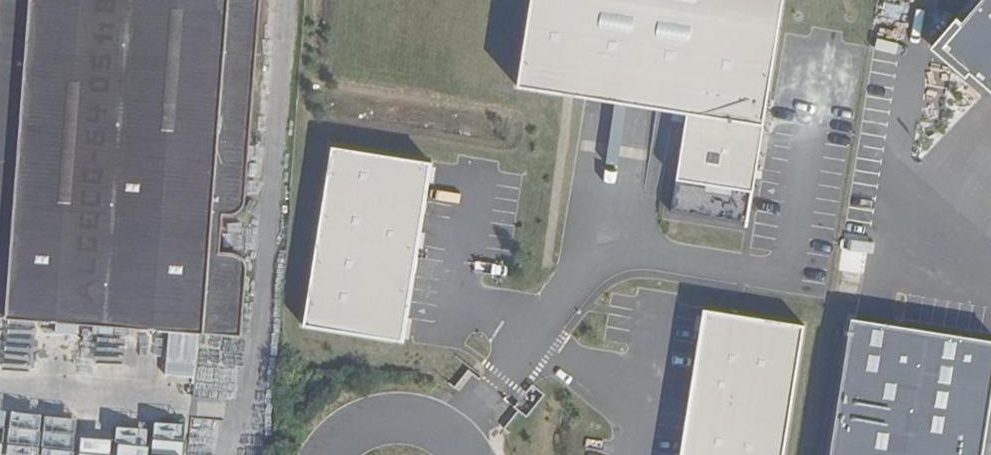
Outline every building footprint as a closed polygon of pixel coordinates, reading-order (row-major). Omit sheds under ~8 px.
[(234,344),(240,278),(239,272),(236,267),(232,263),(226,261),(212,260),(216,222),(223,223),(228,222),(233,219),(238,213),(239,209),(256,0),(0,0),(0,326),(234,344)] [(778,0),(523,0),(510,83),(679,108),(662,213),(745,226),(778,0)] [(958,20),(952,16),(927,47),(961,79),(966,74),(990,95),(990,0),(975,0),(958,20)] [(393,336),(421,159),(323,144),(294,321),(393,336)] [(801,325),(697,306),(674,454),(778,454),(801,325)] [(848,317),(826,454),(979,454),(990,377),(990,341),(848,317)] [(112,416),(79,413),(77,427),(0,419),(0,454),(108,454),(112,416)] [(181,431),(150,429),(149,454),(180,454),(181,431)]
